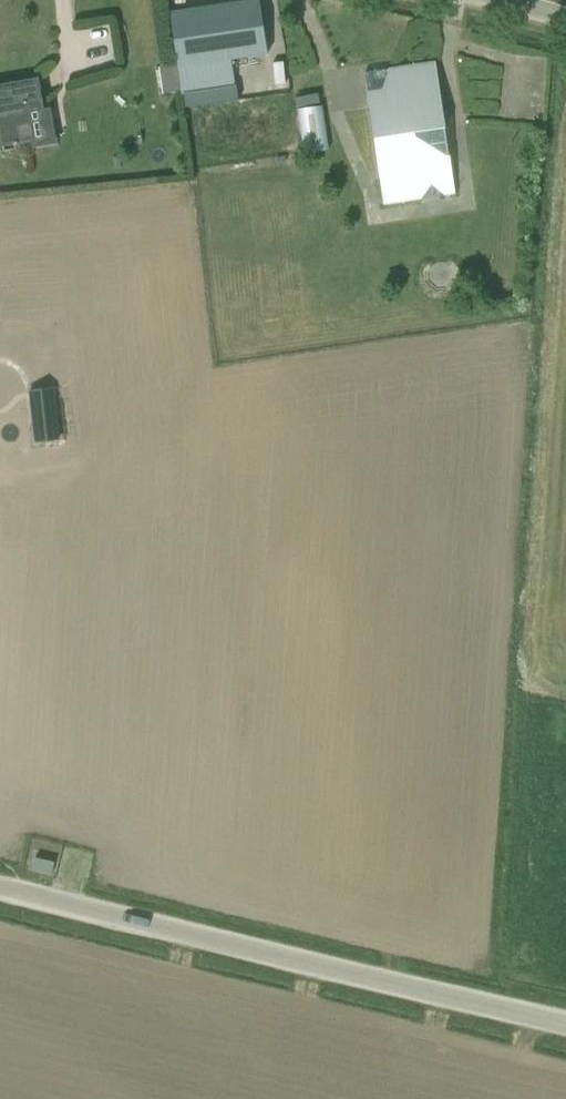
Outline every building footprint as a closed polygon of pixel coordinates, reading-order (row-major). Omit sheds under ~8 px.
[(177,64),(182,93),(234,86),(230,59),(268,54),(260,0),(251,0),(170,12),(177,64)] [(384,205),(455,194),(436,61),(389,68),(389,69),(365,72),(368,92),(367,92),(384,205)] [(28,113),(44,110),(39,77),(0,84),(0,146),(14,143),(14,145),(17,145),(16,143),(33,140),(28,113)] [(323,106),(298,109),(303,154),(329,151),(323,106)] [(60,454),(55,401),(33,403),(38,456),(60,454)]
